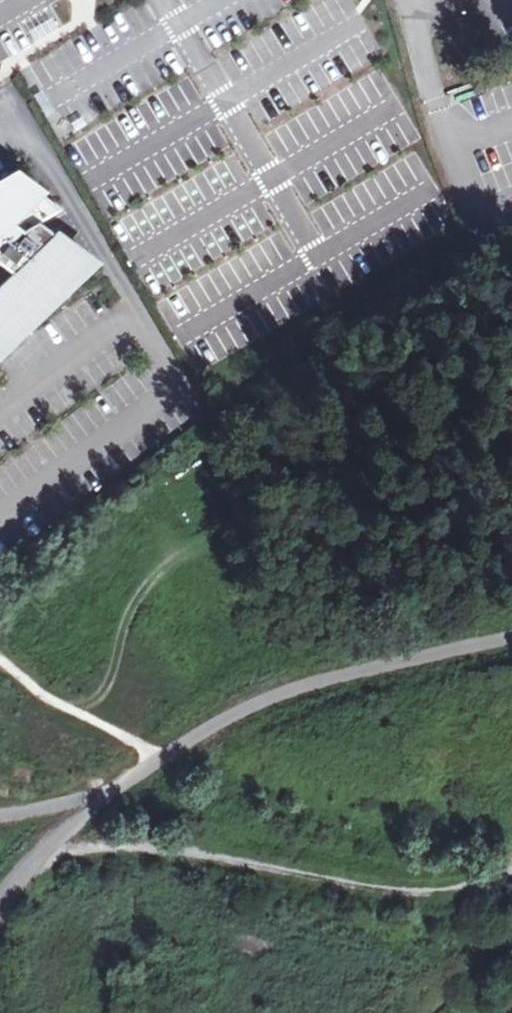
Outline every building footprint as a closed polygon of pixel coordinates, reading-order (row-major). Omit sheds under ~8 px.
[(500,74),(483,80),(487,90),(504,84),(500,74)] [(0,284),(0,346),(90,261),(36,226),(58,211),(16,176),(0,186),(0,265),(11,273),(0,284)]
